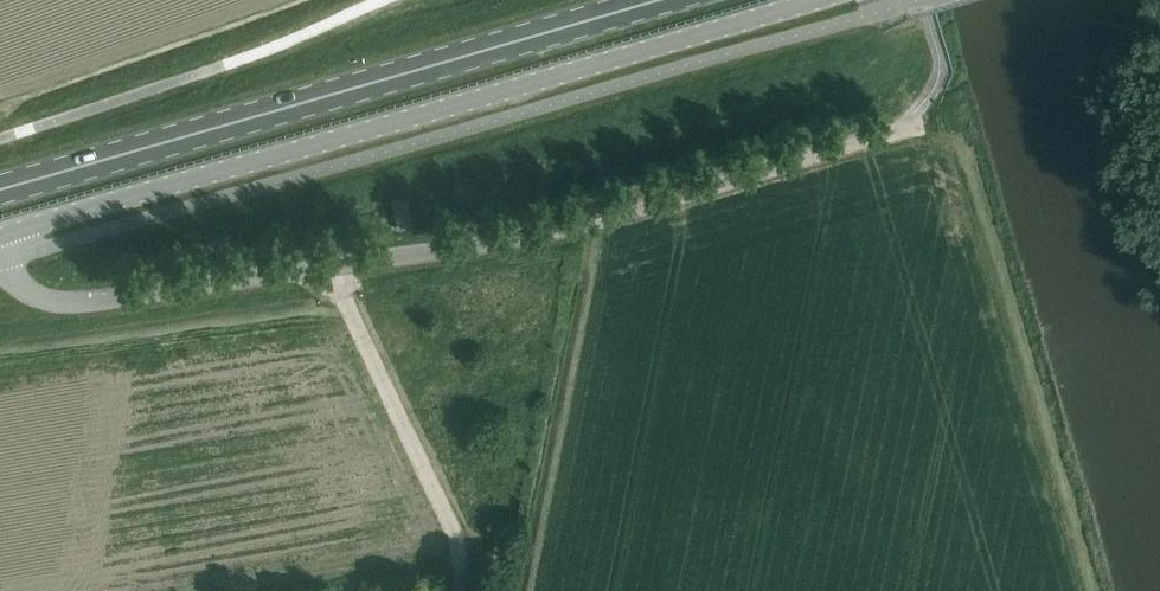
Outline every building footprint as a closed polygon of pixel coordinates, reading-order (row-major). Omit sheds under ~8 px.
[(391,194),(391,227),(409,227),(409,194),(391,194)]
